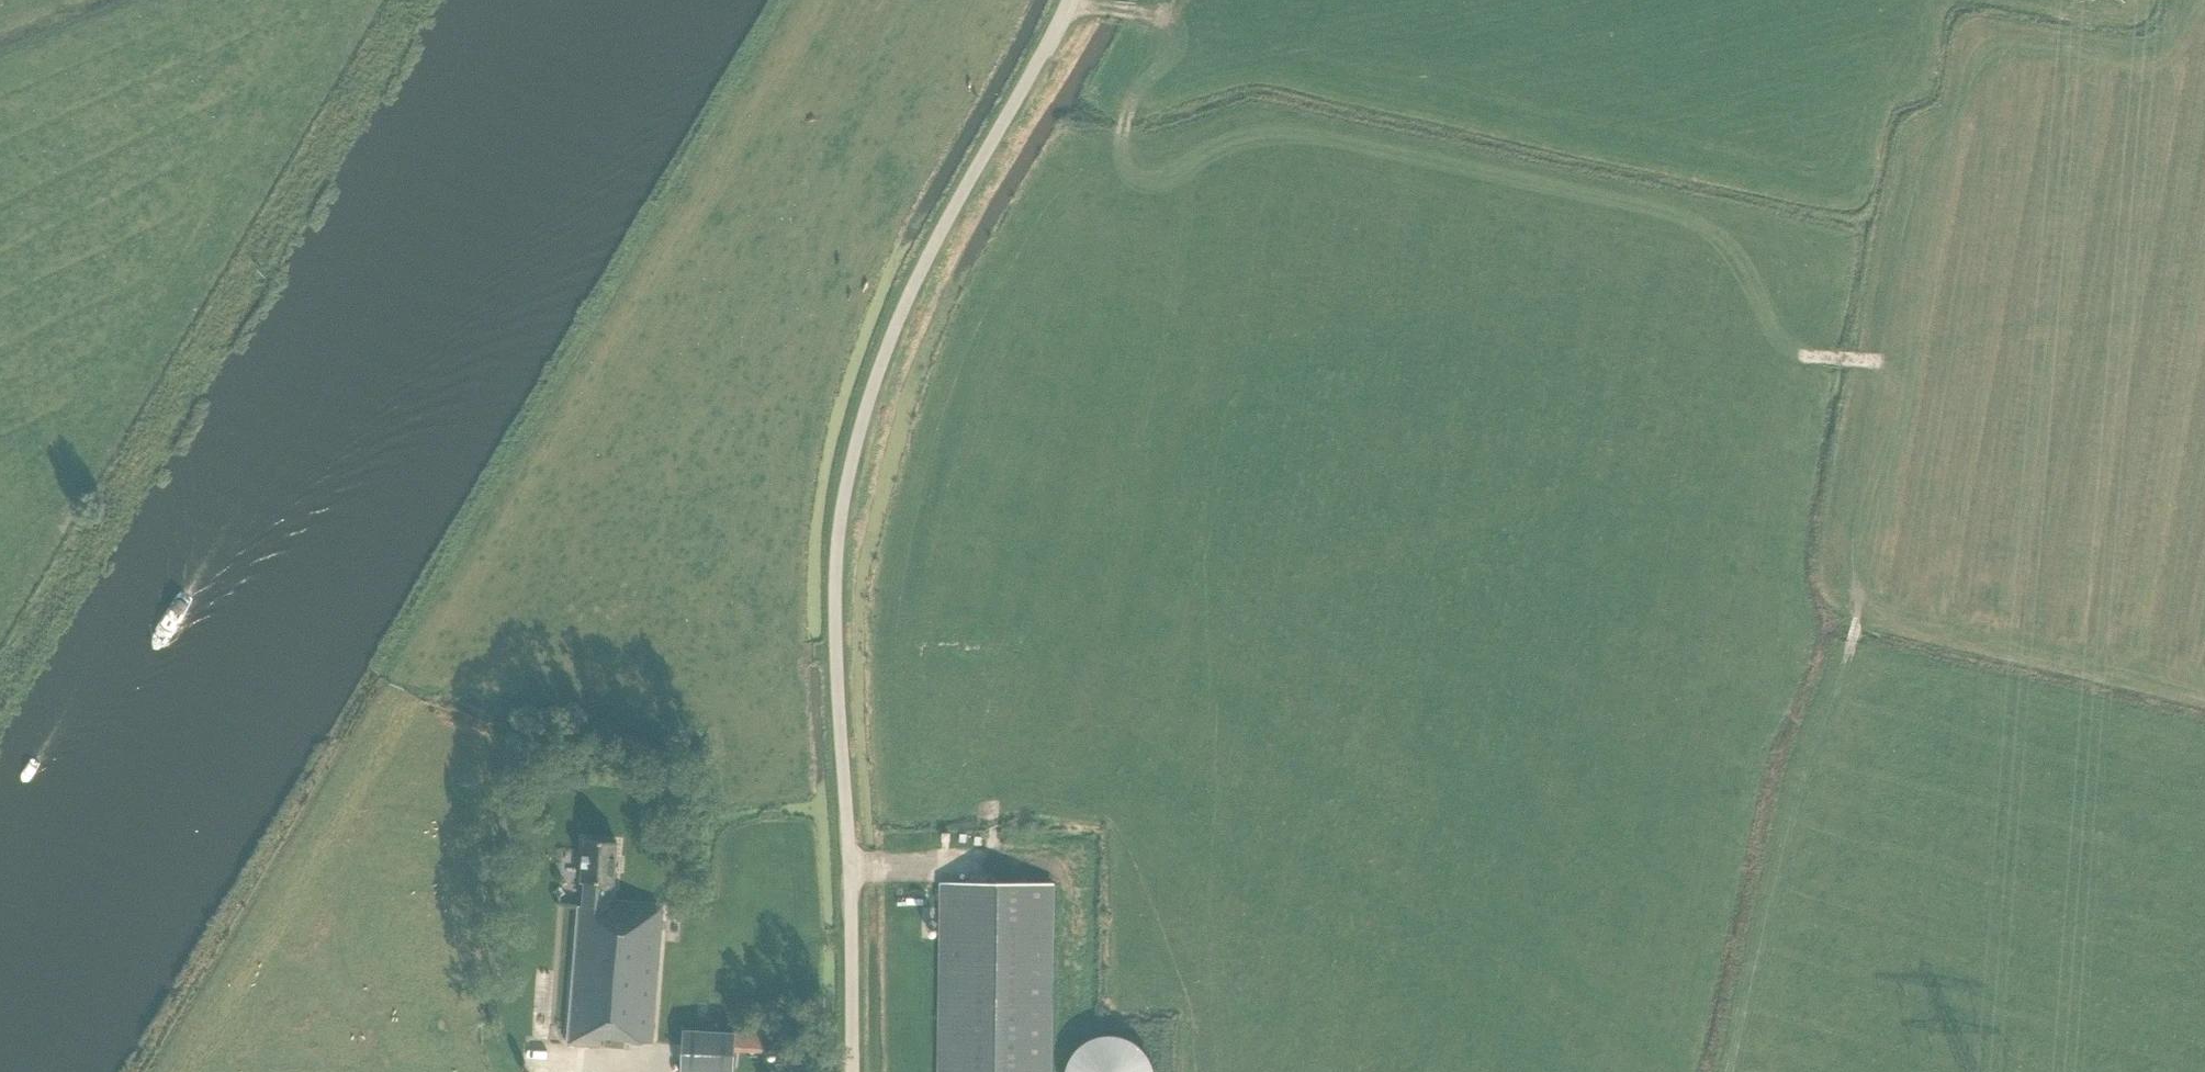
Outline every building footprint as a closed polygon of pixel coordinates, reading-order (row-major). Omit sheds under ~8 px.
[(614,885),(618,843),(585,840),(582,882),(585,882),(583,906),(577,906),(565,1043),(626,1048),(626,1042),(651,1044),(663,909),(609,904),(611,885),(614,885)] [(1052,884),(941,884),(940,1071),(1050,1071),(1052,884)] [(762,1029),(708,1027),(708,1035),(682,1034),(680,1071),(733,1071),(734,1052),(761,1054),(762,1029)] [(1152,1070),(1151,1068),(1149,1063),(1147,1059),(1145,1056),(1144,1054),(1142,1052),(1140,1050),(1137,1046),(1132,1043),(1128,1041),(1125,1039),(1123,1039),(1119,1038),(1116,1037),(1111,1036),(1108,1036),(1105,1037),(1099,1037),(1093,1039),(1088,1041),(1085,1043),(1083,1045),(1081,1046),(1079,1048),(1076,1051),(1075,1053),(1072,1056),(1070,1060),(1068,1063),(1067,1066),(1066,1069),(1066,1071),(1152,1071),(1152,1070)]
